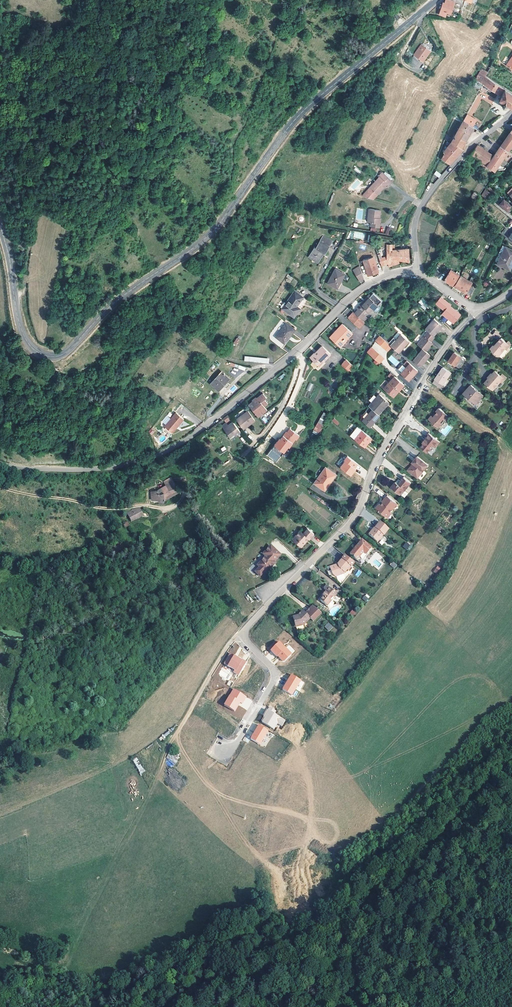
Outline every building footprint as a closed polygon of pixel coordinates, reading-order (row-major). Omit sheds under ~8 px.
[(440,10),(450,13),(454,1),(450,0),(446,0),(445,3),(443,3),(440,10)] [(431,49),(423,44),(422,44),(412,63),(418,66),(422,59),(425,60),(431,49)] [(486,76),(494,82),(502,67),(493,61),(487,72),(488,73),(486,76)] [(488,88),(488,89),(488,90),(491,91),(492,90),(502,96),(499,100),(504,103),(502,105),(504,107),(506,107),(507,106),(507,105),(511,108),(511,93),(494,82),(486,76),(488,73),(487,72),(485,71),(482,69),(476,79),(488,88)] [(463,121),(473,127),(477,121),(467,115),(463,121)] [(464,143),(473,127),(463,121),(451,143),(461,148),(464,143)] [(507,152),(511,145),(511,134),(510,132),(501,147),(507,152)] [(463,149),(461,148),(451,143),(443,153),(445,154),(442,159),(450,165),(455,159),(463,149)] [(471,154),(487,166),(494,156),(477,145),(474,151),(473,152),(471,154)] [(496,154),(503,159),(507,152),(501,147),(498,150),(496,154)] [(504,170),(505,169),(499,165),(503,159),(496,154),(495,155),(494,156),(487,166),(494,171),(504,170)] [(380,178),(362,197),(365,198),(373,199),(387,184),(389,185),(392,181),(383,172),(379,177),(380,178)] [(491,195),(486,190),(482,197),(487,201),(491,195)] [(508,208),(510,205),(504,199),(499,204),(506,210),(507,211),(509,209),(508,208)] [(373,227),(377,228),(380,228),(381,219),(378,218),(379,215),(381,215),(381,210),(370,209),(368,222),(372,223),(372,227),(373,227)] [(354,231),(353,237),(363,239),(365,233),(354,231)] [(321,242),(329,247),(332,242),(324,237),(321,242)] [(329,247),(321,242),(317,248),(315,248),(310,257),(318,262),(323,253),(325,254),(329,247)] [(502,253),(498,264),(510,269),(511,264),(511,250),(506,247),(502,253)] [(393,250),(393,249),(387,249),(387,256),(380,259),(382,266),(389,263),(390,266),(400,262),(399,260),(410,262),(410,250),(393,250)] [(373,253),(363,256),(369,276),(379,272),(373,253)] [(365,280),(361,268),(357,270),(361,282),(365,280)] [(346,274),(336,269),(329,283),(339,287),(346,274)] [(454,282),(456,284),(461,276),(451,270),(445,280),(453,284),(454,282)] [(290,283),(293,278),(288,274),(285,279),(290,283)] [(467,293),(470,287),(472,283),(470,282),(461,276),(456,284),(455,286),(467,293)] [(295,317),(300,307),(297,305),(301,297),(293,292),(282,310),(295,317)] [(359,328),(365,322),(368,319),(365,316),(372,309),(373,310),(377,305),(381,301),(373,294),(370,296),(363,305),(361,304),(357,308),(358,310),(355,313),(353,312),(348,318),(359,328)] [(369,295),(361,304),(363,305),(370,296),(369,295)] [(441,297),(436,303),(445,310),(442,313),(454,323),(461,315),(457,311),(457,312),(450,307),(451,305),(441,297)] [(417,304),(426,310),(430,304),(422,298),(417,304)] [(428,331),(434,336),(440,329),(439,328),(442,325),(434,319),(425,329),(428,331)] [(279,339),(288,344),(297,330),(287,324),(279,339)] [(330,338),(340,347),(352,334),(343,325),(330,338)] [(435,337),(434,336),(428,331),(417,344),(423,348),(426,351),(429,348),(427,346),(431,341),(435,337)] [(401,334),(395,340),(391,346),(398,352),(401,348),(402,349),(408,341),(401,334)] [(389,345),(388,344),(380,337),(376,341),(385,349),(389,345)] [(490,349),(498,356),(505,348),(506,349),(510,344),(507,341),(506,342),(501,338),(494,346),(493,345),(490,349)] [(323,360),(324,361),(331,354),(323,346),(316,354),(315,353),(311,358),(314,361),(311,364),(315,368),(318,365),(323,360)] [(426,351),(423,348),(414,359),(421,365),(430,354),(426,351)] [(371,355),(380,363),(384,358),(374,351),(371,355)] [(461,368),(467,360),(456,352),(449,361),(460,369),(461,368)] [(391,355),(388,359),(396,366),(400,362),(391,355)] [(346,359),(341,365),(349,372),(354,367),(346,359)] [(412,364),(408,360),(405,364),(407,366),(401,373),(410,380),(419,370),(412,364)] [(444,367),(435,378),(443,384),(447,379),(452,373),(444,367)] [(230,378),(222,372),(212,383),(220,390),(230,378)] [(497,375),(494,372),(492,374),(491,373),(487,377),(488,378),(485,383),(493,390),(501,381),(502,382),(506,378),(502,374),(500,375),(499,374),(497,375)] [(406,385),(396,376),(393,379),(385,389),(394,396),(399,390),(401,391),(406,385)] [(440,387),(443,384),(435,378),(433,381),(440,387)] [(475,389),(475,388),(471,385),(464,393),(476,404),(483,395),(479,391),(478,392),(475,389)] [(369,399),(372,402),(378,396),(374,393),(369,399)] [(373,409),(379,414),(389,402),(380,394),(378,396),(372,402),(369,405),(370,406),(373,409)] [(258,418),(259,418),(264,413),(263,411),(265,409),(264,408),(268,405),(265,401),(267,399),(263,395),(258,399),(256,399),(253,402),(249,406),(258,418)] [(362,416),(365,418),(373,409),(370,406),(362,416)] [(433,417),(432,416),(432,415),(429,419),(438,427),(441,424),(441,423),(444,419),(445,420),(446,420),(449,420),(451,417),(439,408),(436,411),(437,412),(436,414),(433,417)] [(373,409),(365,418),(363,420),(371,426),(380,415),(379,414),(373,409)] [(247,425),(254,420),(247,411),(236,419),(243,428),(247,425)] [(173,433),(184,419),(176,412),(165,427),(173,433)] [(323,413),(312,432),(318,435),(328,415),(323,413)] [(232,421),(227,424),(223,428),(228,436),(233,433),(234,435),(239,431),(232,421)] [(354,438),(362,429),(357,425),(354,430),(352,432),(350,435),(354,438)] [(298,436),(289,429),(286,432),(285,432),(279,440),(278,439),(270,449),(281,457),(285,457),(291,449),(288,447),(294,439),(295,440),(298,436)] [(367,440),(370,436),(362,429),(354,438),(365,446),(369,441),(367,440)] [(429,433),(425,437),(427,438),(426,439),(425,439),(423,442),(424,443),(421,447),(427,452),(433,445),(435,447),(440,441),(429,433)] [(413,462),(408,469),(417,477),(428,464),(417,456),(414,459),(415,460),(413,462)] [(351,477),(359,465),(347,457),(339,469),(351,477)] [(315,483),(326,491),(337,475),(327,468),(315,483)] [(411,482),(403,476),(401,480),(402,481),(398,484),(395,482),(391,487),(400,494),(404,489),(405,490),(408,486),(411,482)] [(174,483),(168,487),(163,490),(162,490),(160,491),(159,492),(153,493),(153,501),(159,501),(159,503),(160,503),(160,504),(162,504),(163,504),(164,503),(165,503),(165,502),(166,501),(180,493),(174,483)] [(389,512),(391,513),(393,510),(392,509),(397,503),(387,495),(382,501),(383,501),(380,504),(379,503),(375,508),(385,516),(389,512)] [(135,517),(136,520),(144,517),(140,509),(128,514),(130,519),(135,517)] [(374,531),(373,530),(369,536),(377,543),(383,536),(384,537),(389,530),(381,523),(376,529),(374,531)] [(308,538),(309,539),(314,534),(306,527),(303,531),(300,530),(293,538),(297,542),(299,541),(303,544),(306,541),(305,541),(308,538)] [(364,552),(367,554),(372,549),(362,540),(350,555),(357,560),(363,553),(364,552)] [(122,544),(108,548),(109,554),(123,550),(122,544)] [(274,562),(278,558),(281,555),(272,546),(270,548),(264,554),(267,556),(259,564),(259,566),(260,568),(259,568),(256,572),(260,575),(263,573),(264,572),(266,573),(273,566),(272,564),(274,562)] [(354,563),(345,555),(337,565),(329,568),(331,574),(335,577),(343,574),(347,570),(348,570),(354,563)] [(337,596),(336,595),(326,587),(324,591),(326,593),(325,595),(325,594),(322,597),(324,598),(321,602),(327,608),(329,609),(330,609),(331,609),(333,606),(333,604),(331,603),(337,596)] [(329,611),(331,614),(340,610),(338,606),(329,611)] [(322,615),(313,607),(305,615),(303,612),(298,617),(293,618),(296,628),(304,626),(311,620),(313,623),(322,615)] [(328,622),(324,626),(329,631),(333,627),(328,622)] [(283,663),(285,663),(292,656),(286,650),(279,644),(271,652),(277,659),(278,658),(283,663)] [(230,655),(224,665),(235,672),(233,673),(239,677),(241,672),(246,665),(246,663),(242,661),(241,662),(234,658),(234,657),(230,655)] [(251,668),(246,665),(241,672),(247,675),(246,677),(254,681),(260,672),(254,669),(254,670),(251,668)] [(292,676),(283,691),(292,696),(298,686),(300,682),(301,681),(292,676)] [(246,698),(234,691),(224,707),(234,713),(240,704),(242,705),(246,698)] [(278,713),(270,708),(264,718),(267,720),(264,725),(276,732),(280,726),(284,729),(288,723),(277,716),(278,713)] [(212,731),(198,723),(195,728),(201,731),(199,734),(194,742),(203,747),(207,740),(206,740),(207,738),(208,738),(212,731)] [(243,740),(247,743),(250,739),(249,739),(256,727),(252,725),(243,740)] [(251,741),(260,746),(268,732),(259,727),(251,741)] [(137,757),(132,760),(141,774),(145,771),(137,757)]
